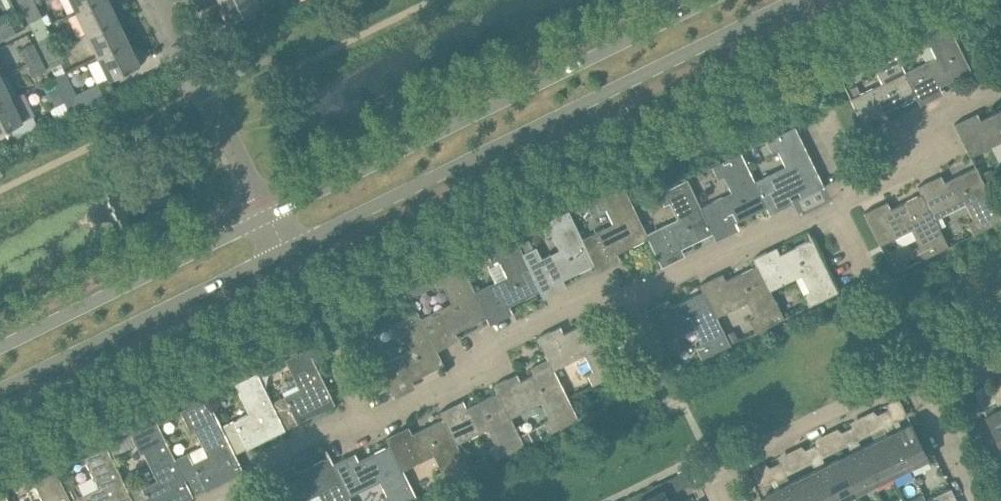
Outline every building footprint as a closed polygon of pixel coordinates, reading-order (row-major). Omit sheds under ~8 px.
[(36,2),(40,0),(19,0),(23,9),(36,2)] [(77,10),(98,0),(72,0),(77,10)] [(109,0),(98,0),(77,10),(88,33),(118,19),(109,0)] [(230,20),(260,6),(257,0),(220,0),(230,20)] [(43,15),(36,2),(23,9),(33,31),(53,21),(49,12),(43,15)] [(905,73),(917,97),(921,105),(934,98),(930,91),(972,70),(945,16),(916,31),(922,42),(930,38),(941,59),(929,65),(928,61),(905,73)] [(0,24),(0,34),(2,39),(16,32),(10,19),(0,24)] [(99,56),(129,42),(118,19),(88,33),(99,56)] [(38,40),(45,54),(58,48),(51,34),(38,40)] [(40,56),(33,42),(21,48),(27,62),(40,56)] [(129,42),(99,56),(110,79),(141,65),(129,42)] [(876,117),(917,97),(905,73),(891,43),(863,57),(868,68),(877,64),(887,86),(875,92),(873,87),(861,93),(857,86),(847,90),(867,131),(880,125),(876,117)] [(58,48),(45,54),(52,67),(65,61),(58,48)] [(46,70),(40,56),(27,62),(34,76),(46,70)] [(57,86),(57,87),(65,102),(70,111),(114,90),(108,78),(77,92),(67,72),(55,77),(56,78),(54,79),(57,86)] [(12,98),(0,75),(0,104),(12,98)] [(52,108),(65,102),(57,87),(45,93),(52,108)] [(0,104),(0,133),(13,126),(23,121),(12,98),(0,104)] [(970,125),(966,118),(955,123),(954,124),(970,155),(992,144),(990,140),(1000,135),(1000,110),(970,125)] [(750,171),(767,206),(771,213),(783,207),(779,201),(821,180),(824,188),(825,187),(795,126),(777,135),(766,140),(771,151),(780,146),(791,167),(778,173),(776,169),(764,175),(760,166),(750,171)] [(725,226),(767,206),(750,171),(741,152),(712,167),(717,177),(726,172),(737,193),(724,200),(722,196),(701,206),(714,233),(717,239),(729,233),(725,226)] [(934,218),(957,206),(954,202),(966,196),(976,218),(967,222),(973,234),(1000,220),(1000,219),(976,167),(935,187),(931,180),(918,186),(922,193),(934,218)] [(982,173),(985,182),(996,177),(992,169),(982,173)] [(646,233),(648,238),(654,250),(662,247),(660,243),(665,240),(672,253),(714,233),(701,206),(687,179),(659,193),(664,204),(674,199),(684,220),(671,227),(669,222),(646,233)] [(583,238),(589,251),(601,245),(607,258),(648,238),(646,233),(633,206),(634,205),(623,184),(586,202),(592,214),(609,205),(618,225),(607,231),(605,227),(583,238)] [(919,260),(948,246),(934,218),(922,193),(881,213),(877,206),(865,212),(881,245),(903,234),(900,228),(911,223),(922,244),(913,249),(919,260)] [(523,252),(537,281),(545,277),(544,274),(547,272),(553,285),(595,264),(589,251),(583,238),(569,210),(541,224),(546,234),(555,230),(565,251),(552,257),(550,254),(542,258),(537,246),(523,252)] [(475,290),(488,317),(491,324),(504,318),(500,311),(542,290),(537,281),(523,252),(515,235),(486,249),(492,260),(501,256),(512,277),(499,284),(496,279),(475,290)] [(758,264),(771,290),(793,279),(790,275),(801,269),(811,289),(802,293),(809,307),(838,292),(811,239),(770,259),(766,252),(755,257),(758,264)] [(488,317),(475,290),(461,262),(433,275),(438,287),(447,283),(457,304),(445,310),(442,306),(421,316),(434,343),(488,317)] [(785,319),(771,290),(758,264),(716,285),(722,297),(710,303),(717,316),(738,305),(736,301),(748,295),(758,315),(749,319),(756,333),(785,319)] [(657,330),(663,343),(680,334),(684,332),(682,328),(694,321),(704,341),(696,345),(703,360),(732,346),(730,343),(726,334),(717,316),(710,303),(704,291),(662,311),(658,304),(647,310),(657,330)] [(434,343),(421,316),(417,309),(389,323),(395,336),(404,331),(415,353),(402,359),(400,355),(386,362),(382,353),(373,358),(393,399),(394,398),(384,378),(396,373),(402,385),(444,365),(447,372),(448,372),(434,343)] [(550,331),(538,336),(549,359),(554,369),(577,358),(575,353),(585,348),(596,369),(588,373),(594,385),(622,371),(596,317),(554,338),(550,331)] [(730,343),(738,339),(734,330),(726,334),(730,343)] [(300,387),(272,400),(271,400),(285,429),(336,404),(308,348),(286,358),(300,387)] [(507,379),(495,384),(499,391),(511,417),(533,406),(530,401),(542,395),(553,416),(544,420),(550,433),(579,419),(568,397),(560,381),(554,369),(549,359),(531,367),(534,374),(510,386),(507,379)] [(249,412),(222,426),(221,426),(235,454),(285,429),(271,400),(272,400),(258,371),(235,382),(249,412)] [(995,398),(1000,395),(1000,385),(1000,383),(990,388),(995,398)] [(499,391),(457,412),(445,418),(451,430),(457,443),(480,432),(477,427),(489,421),(500,442),(491,447),(497,459),(525,445),(511,417),(499,391)] [(181,410),(190,429),(195,426),(204,444),(176,458),(195,496),(244,472),(235,454),(221,426),(222,426),(216,414),(215,415),(207,397),(181,410)] [(1000,408),(986,415),(988,419),(976,424),(996,464),(1000,461),(1000,407),(1000,408)] [(883,424),(893,419),(888,409),(878,414),(883,424)] [(388,437),(404,470),(427,458),(424,453),(435,447),(446,469),(436,473),(442,486),(471,472),(457,443),(451,430),(445,418),(401,439),(397,432),(388,437)] [(893,419),(883,424),(888,434),(893,432),(911,467),(929,458),(927,453),(933,450),(919,422),(913,425),(911,423),(898,429),(893,419)] [(167,439),(166,439),(157,422),(131,434),(140,452),(145,450),(159,479),(143,487),(138,476),(125,482),(131,493),(130,493),(134,500),(184,500),(195,496),(176,458),(167,439)] [(847,442),(857,437),(852,426),(842,431),(847,442)] [(875,440),(893,476),(911,467),(893,432),(888,434),(875,440)] [(350,496),(372,485),(369,480),(381,474),(392,495),(383,500),(411,500),(417,498),(404,470),(388,437),(387,437),(390,445),(350,464),(346,457),(334,463),(350,496)] [(857,437),(847,442),(852,452),(857,449),(874,485),(893,476),(875,440),(862,447),(857,437)] [(806,449),(811,459),(821,454),(816,444),(806,449)] [(113,456),(107,445),(84,456),(99,487),(71,500),(72,500),(134,500),(130,493),(131,493),(125,482),(113,456)] [(840,458),(857,493),(874,485),(857,449),(852,452),(840,458)] [(811,459),(816,469),(821,467),(838,500),(842,500),(857,493),(840,458),(826,464),(821,454),(811,459)] [(284,500),(304,500),(311,497),(308,492),(321,486),(328,500),(352,500),(350,496),(334,463),(330,456),(288,477),(285,470),(272,476),(284,500)] [(775,477),(785,472),(780,462),(770,467),(775,477)] [(816,500),(838,500),(821,467),(816,469),(803,476),(816,500)] [(71,500),(56,470),(34,481),(44,500),(72,500),(71,500)] [(667,495),(691,483),(685,471),(660,483),(664,490),(640,500),(670,500),(667,495)] [(803,476),(790,482),(785,472),(775,477),(780,487),(785,485),(793,500),(816,500),(803,476)] [(785,485),(780,487),(766,493),(768,496),(761,499),(762,500),(793,500),(785,485)] [(957,500),(951,488),(927,500),(955,500),(957,500)] [(992,496),(994,500),(1000,500),(1000,492),(992,496)]
